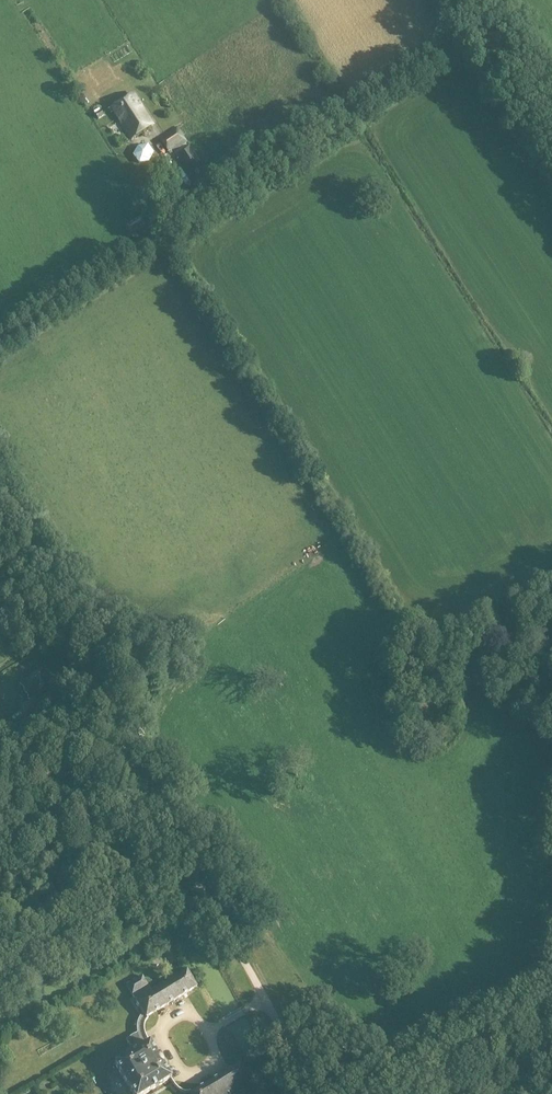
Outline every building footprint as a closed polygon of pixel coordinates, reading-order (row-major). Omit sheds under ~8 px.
[(154,126),(141,106),(134,95),(109,111),(111,115),(115,113),(132,140),(154,126)] [(96,115),(99,120),(105,116),(102,111),(96,115)] [(171,154),(188,143),(177,128),(161,139),(171,154)] [(157,137),(139,139),(141,160),(159,158),(157,137)] [(187,170),(201,162),(189,145),(177,154),(187,170)] [(157,178),(166,172),(158,159),(148,165),(157,178)] [(144,215),(125,227),(131,237),(150,225),(144,215)] [(165,983),(175,1000),(196,987),(186,971),(165,983)] [(135,1001),(143,1013),(140,1018),(139,1019),(137,1025),(136,1028),(137,1030),(137,1033),(126,1040),(130,1047),(126,1050),(129,1055),(114,1064),(132,1093),(147,1093),(170,1080),(148,1043),(146,1038),(145,1034),(143,1031),(143,1026),(145,1022),(147,1020),(147,1019),(146,1018),(175,1000),(165,983),(152,992),(142,976),(126,987),(135,1001)] [(241,1065),(193,1093),(237,1093),(253,1084),(241,1065)]
